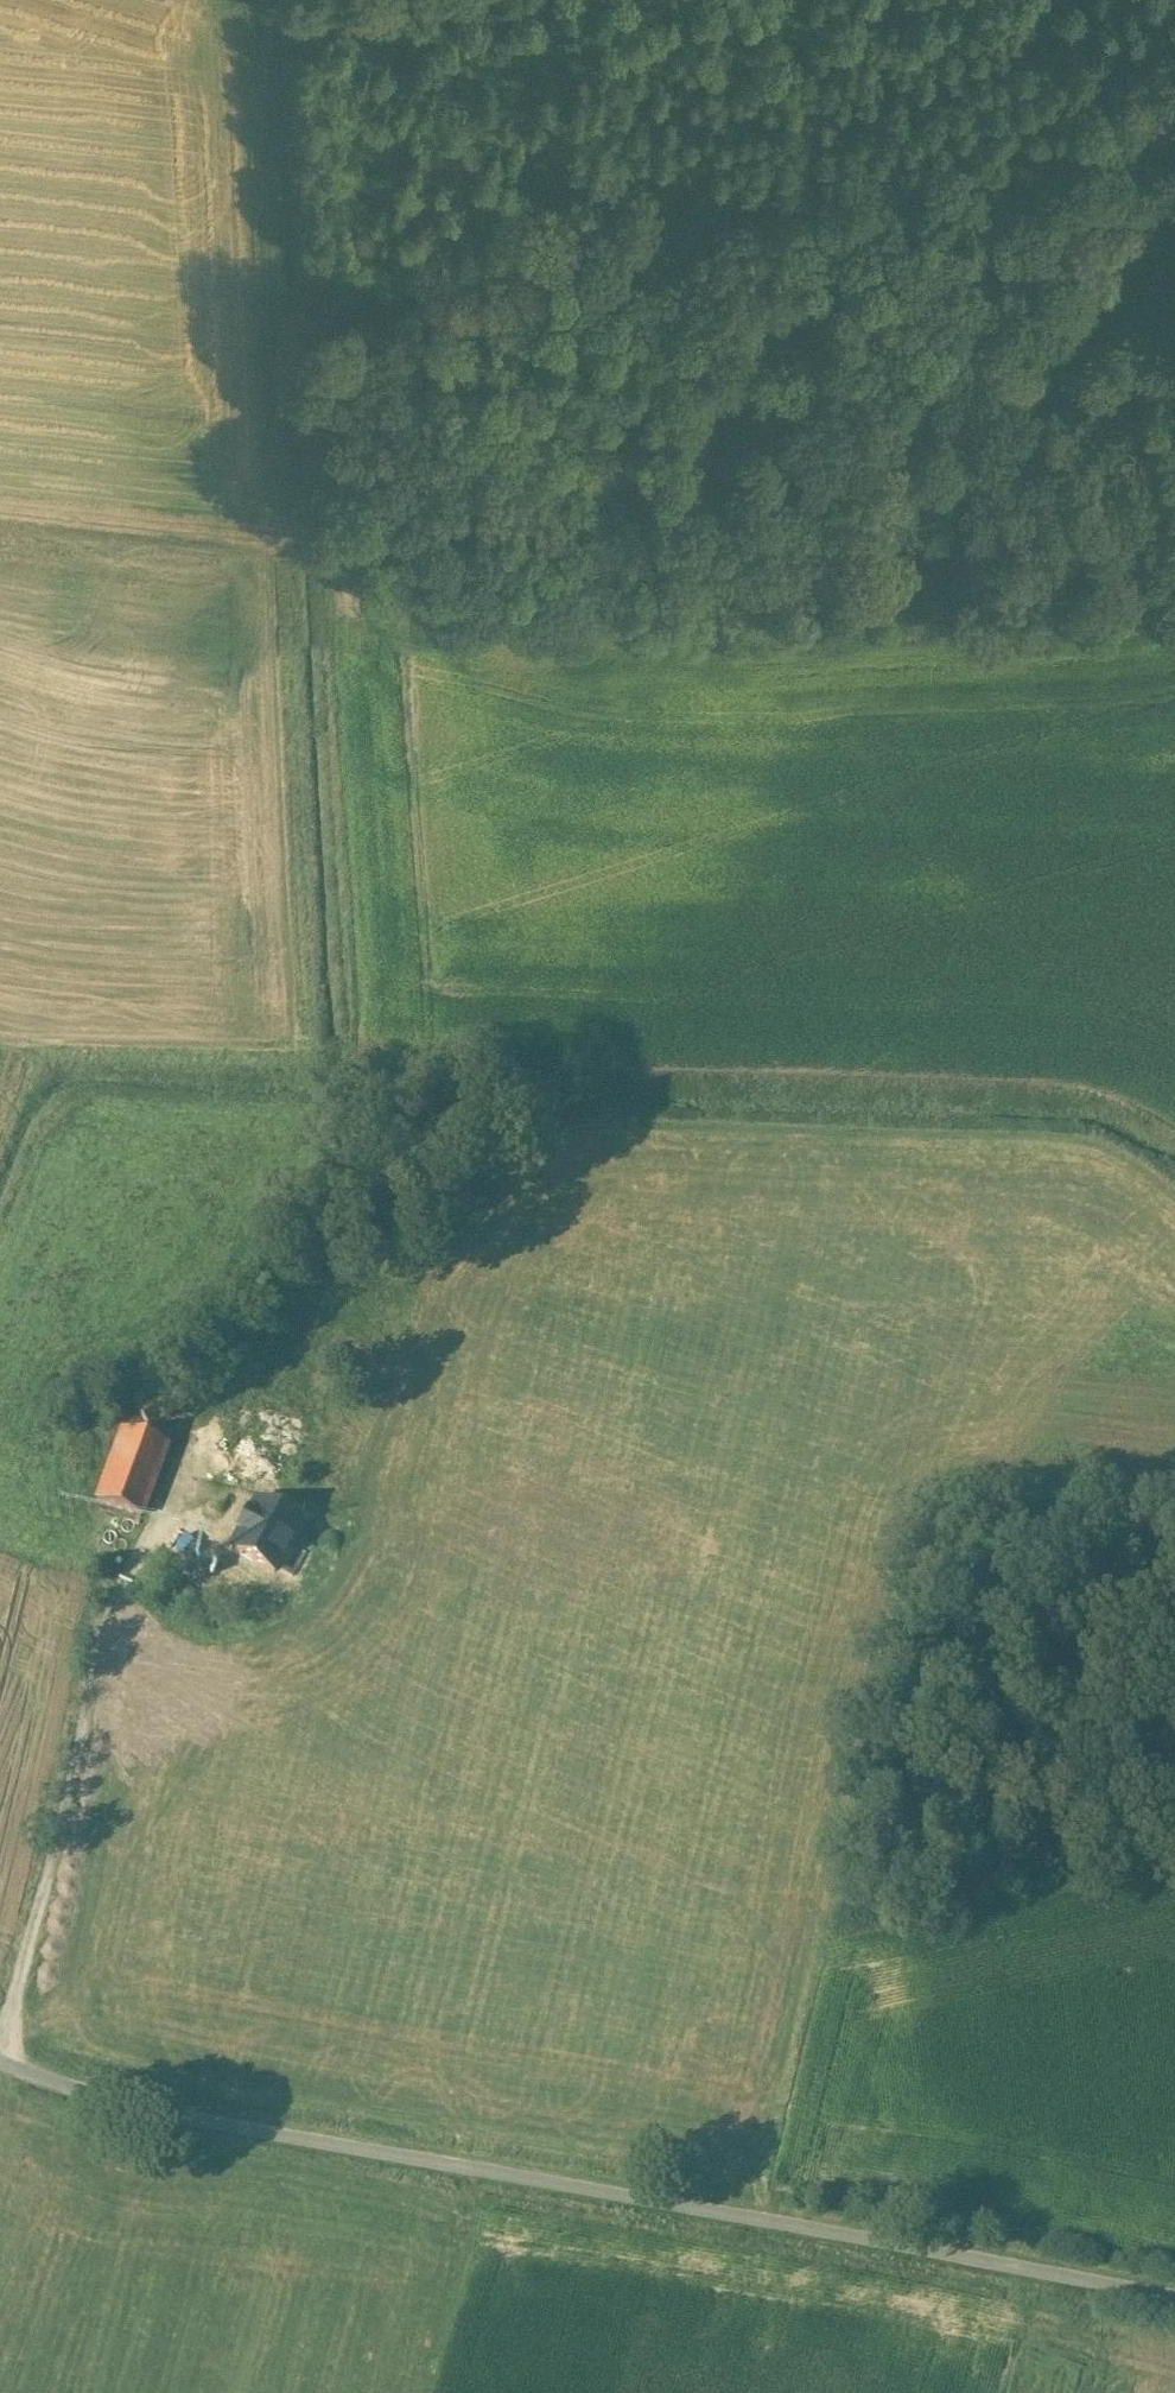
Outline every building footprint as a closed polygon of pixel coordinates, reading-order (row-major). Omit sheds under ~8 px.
[(169,1376),(132,1399),(136,1407),(149,1428),(162,1420),(162,1419),(186,1405),(169,1376)] [(136,1407),(127,1412),(141,1433),(149,1428),(136,1407)] [(167,1447),(121,1431),(95,1502),(140,1518),(167,1447)] [(269,1450),(245,1438),(234,1460),(257,1472),(269,1450)] [(298,1527),(255,1504),(231,1550),(273,1573),(298,1527)] [(110,1557),(108,1556),(106,1556),(104,1557),(102,1558),(101,1559),(101,1560),(100,1563),(101,1566),(103,1568),(105,1569),(107,1569),(109,1569),(110,1568),(112,1566),(113,1563),(113,1560),(112,1559),(110,1557)]
